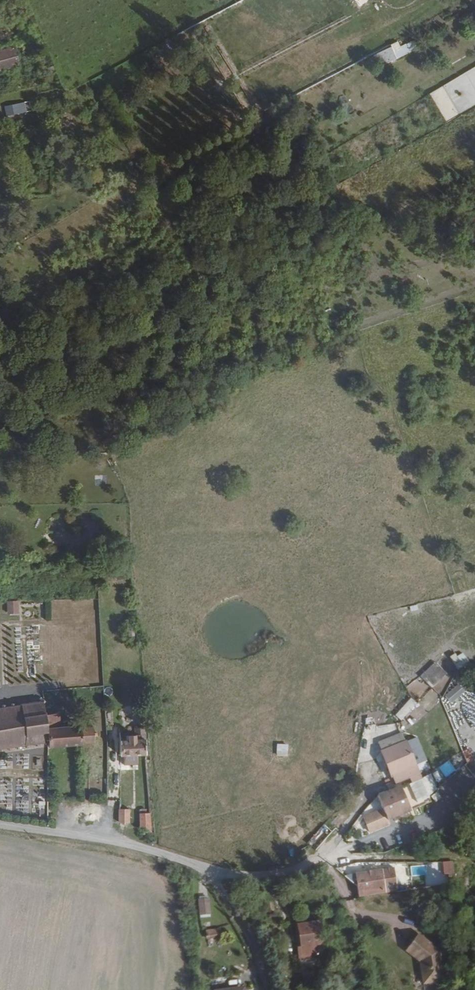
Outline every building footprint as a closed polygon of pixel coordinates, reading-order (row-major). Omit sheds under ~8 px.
[(406,41),(394,47),(401,61),(419,51),(417,46),(411,49),(406,41)] [(0,51),(0,61),(3,71),(23,65),(18,46),(0,51)] [(431,92),(445,121),(459,114),(445,86),(431,92)] [(4,107),(7,117),(32,110),(29,100),(4,107)] [(19,600),(7,600),(7,613),(19,613),(19,600)] [(459,672),(471,664),(462,650),(450,658),(459,672)] [(433,687),(447,673),(435,661),(421,675),(433,687)] [(119,684),(119,677),(107,677),(107,685),(119,684)] [(458,683),(444,695),(451,703),(465,691),(458,683)] [(402,721),(417,703),(411,697),(395,715),(402,721)] [(48,699),(45,700),(45,701),(24,705),(18,706),(18,704),(15,704),(15,706),(10,707),(10,705),(6,706),(7,708),(0,709),(0,708),(0,752),(6,751),(7,749),(13,749),(13,751),(16,750),(16,748),(21,747),(21,750),(24,750),(23,748),(27,747),(28,753),(32,753),(31,747),(32,746),(38,746),(38,748),(42,747),(42,745),(49,744),(49,746),(52,745),(51,728),(61,728),(59,714),(49,715),(48,705),(50,704),(50,702),(48,701),(48,699)] [(52,745),(53,747),(97,744),(98,744),(97,728),(84,729),(84,725),(61,728),(51,728),(52,745)] [(123,741),(123,755),(135,755),(135,761),(139,761),(139,755),(150,755),(149,728),(139,728),(139,735),(132,736),(131,740),(123,741)] [(414,751),(408,739),(385,751),(392,763),(414,751)] [(288,756),(288,743),(277,743),(276,756),(288,756)] [(414,751),(392,763),(398,775),(400,774),(403,781),(417,774),(419,779),(426,775),(414,751)] [(369,823),(377,838),(399,826),(397,822),(419,809),(406,786),(382,800),(389,812),(369,823)] [(132,810),(122,810),(122,823),(133,826),(132,810)] [(142,813),(142,828),(148,830),(154,832),(153,813),(142,813)] [(427,876),(427,865),(410,866),(411,877),(427,876)] [(362,886),(364,897),(400,891),(397,867),(361,873),(362,886)] [(209,894),(200,895),(202,912),(212,910),(209,894)] [(436,894),(421,897),(423,912),(438,910),(436,894)] [(325,923),(302,925),(305,949),(303,949),(305,968),(321,966),(319,947),(328,946),(325,923)] [(221,928),(206,929),(207,939),(221,938),(221,928)] [(443,950),(422,934),(410,947),(411,948),(426,959),(424,962),(426,983),(447,981),(443,950)] [(408,950),(424,962),(426,959),(411,948),(408,950)]
